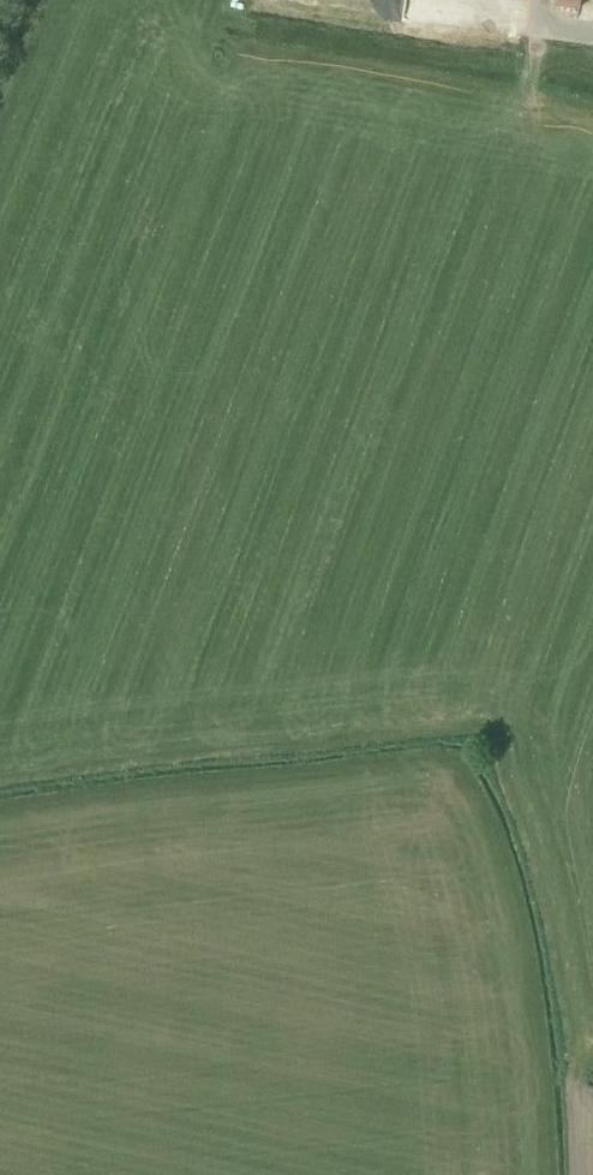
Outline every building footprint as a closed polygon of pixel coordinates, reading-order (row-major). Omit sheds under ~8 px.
[(554,6),(579,10),(581,0),(555,0),(554,6)]
